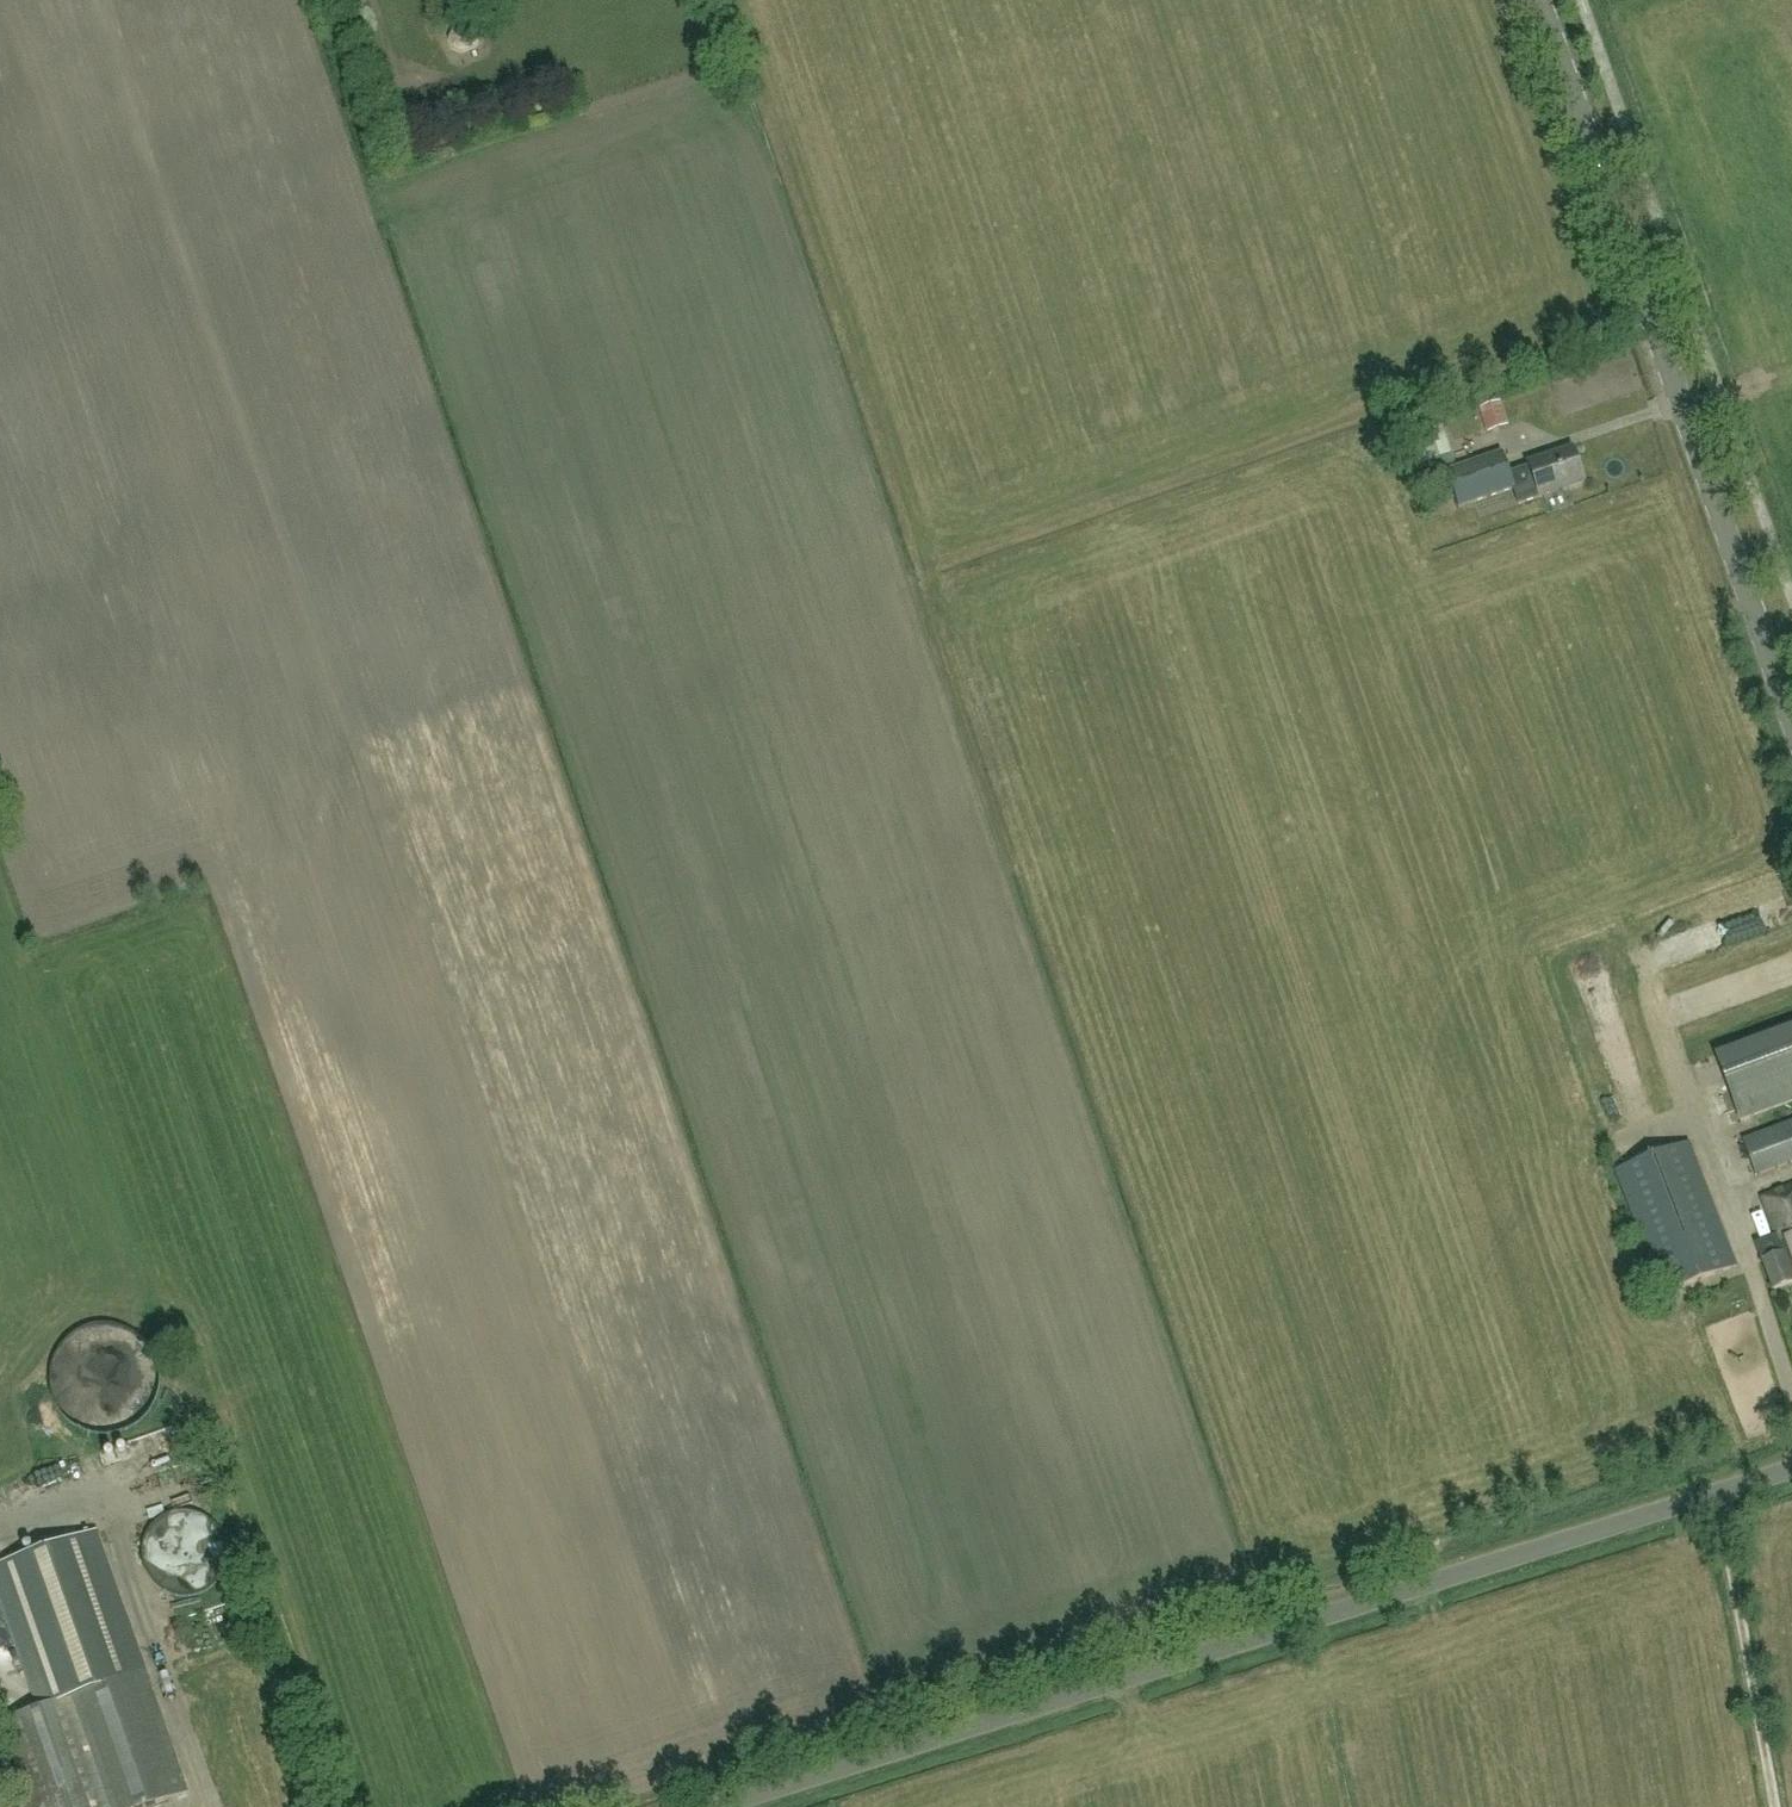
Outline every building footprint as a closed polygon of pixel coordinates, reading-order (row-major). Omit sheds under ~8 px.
[(476,46),(481,38),(476,27),(465,24),(453,29),(448,39),(452,49),(461,53),(476,46)] [(1508,425),(1500,401),(1479,408),(1487,432),(1508,425)] [(1445,419),(1425,426),(1433,452),(1454,445),(1445,419)] [(1518,503),(1539,496),(1583,481),(1572,451),(1529,465),(1529,467),(1509,474),(1502,453),(1447,471),(1459,508),(1514,490),(1518,503)] [(1740,1120),(1791,1100),(1791,1028),(1716,1057),(1740,1120)] [(1743,1140),(1755,1175),(1791,1162),(1791,1122),(1743,1140)] [(1687,1143),(1614,1172),(1662,1295),(1735,1266),(1687,1143)] [(1755,1243),(1773,1290),(1791,1282),(1791,1188),(1762,1200),(1776,1235),(1755,1243)] [(114,1469),(136,1461),(124,1428),(101,1437),(114,1469)] [(0,1565),(0,1598),(38,1709),(146,1672),(98,1531),(0,1565)] [(220,1562),(183,1574),(188,1592),(225,1580),(220,1562)] [(146,1672),(38,1709),(0,1722),(0,1730),(26,1806),(140,1806),(187,1791),(146,1672)]
